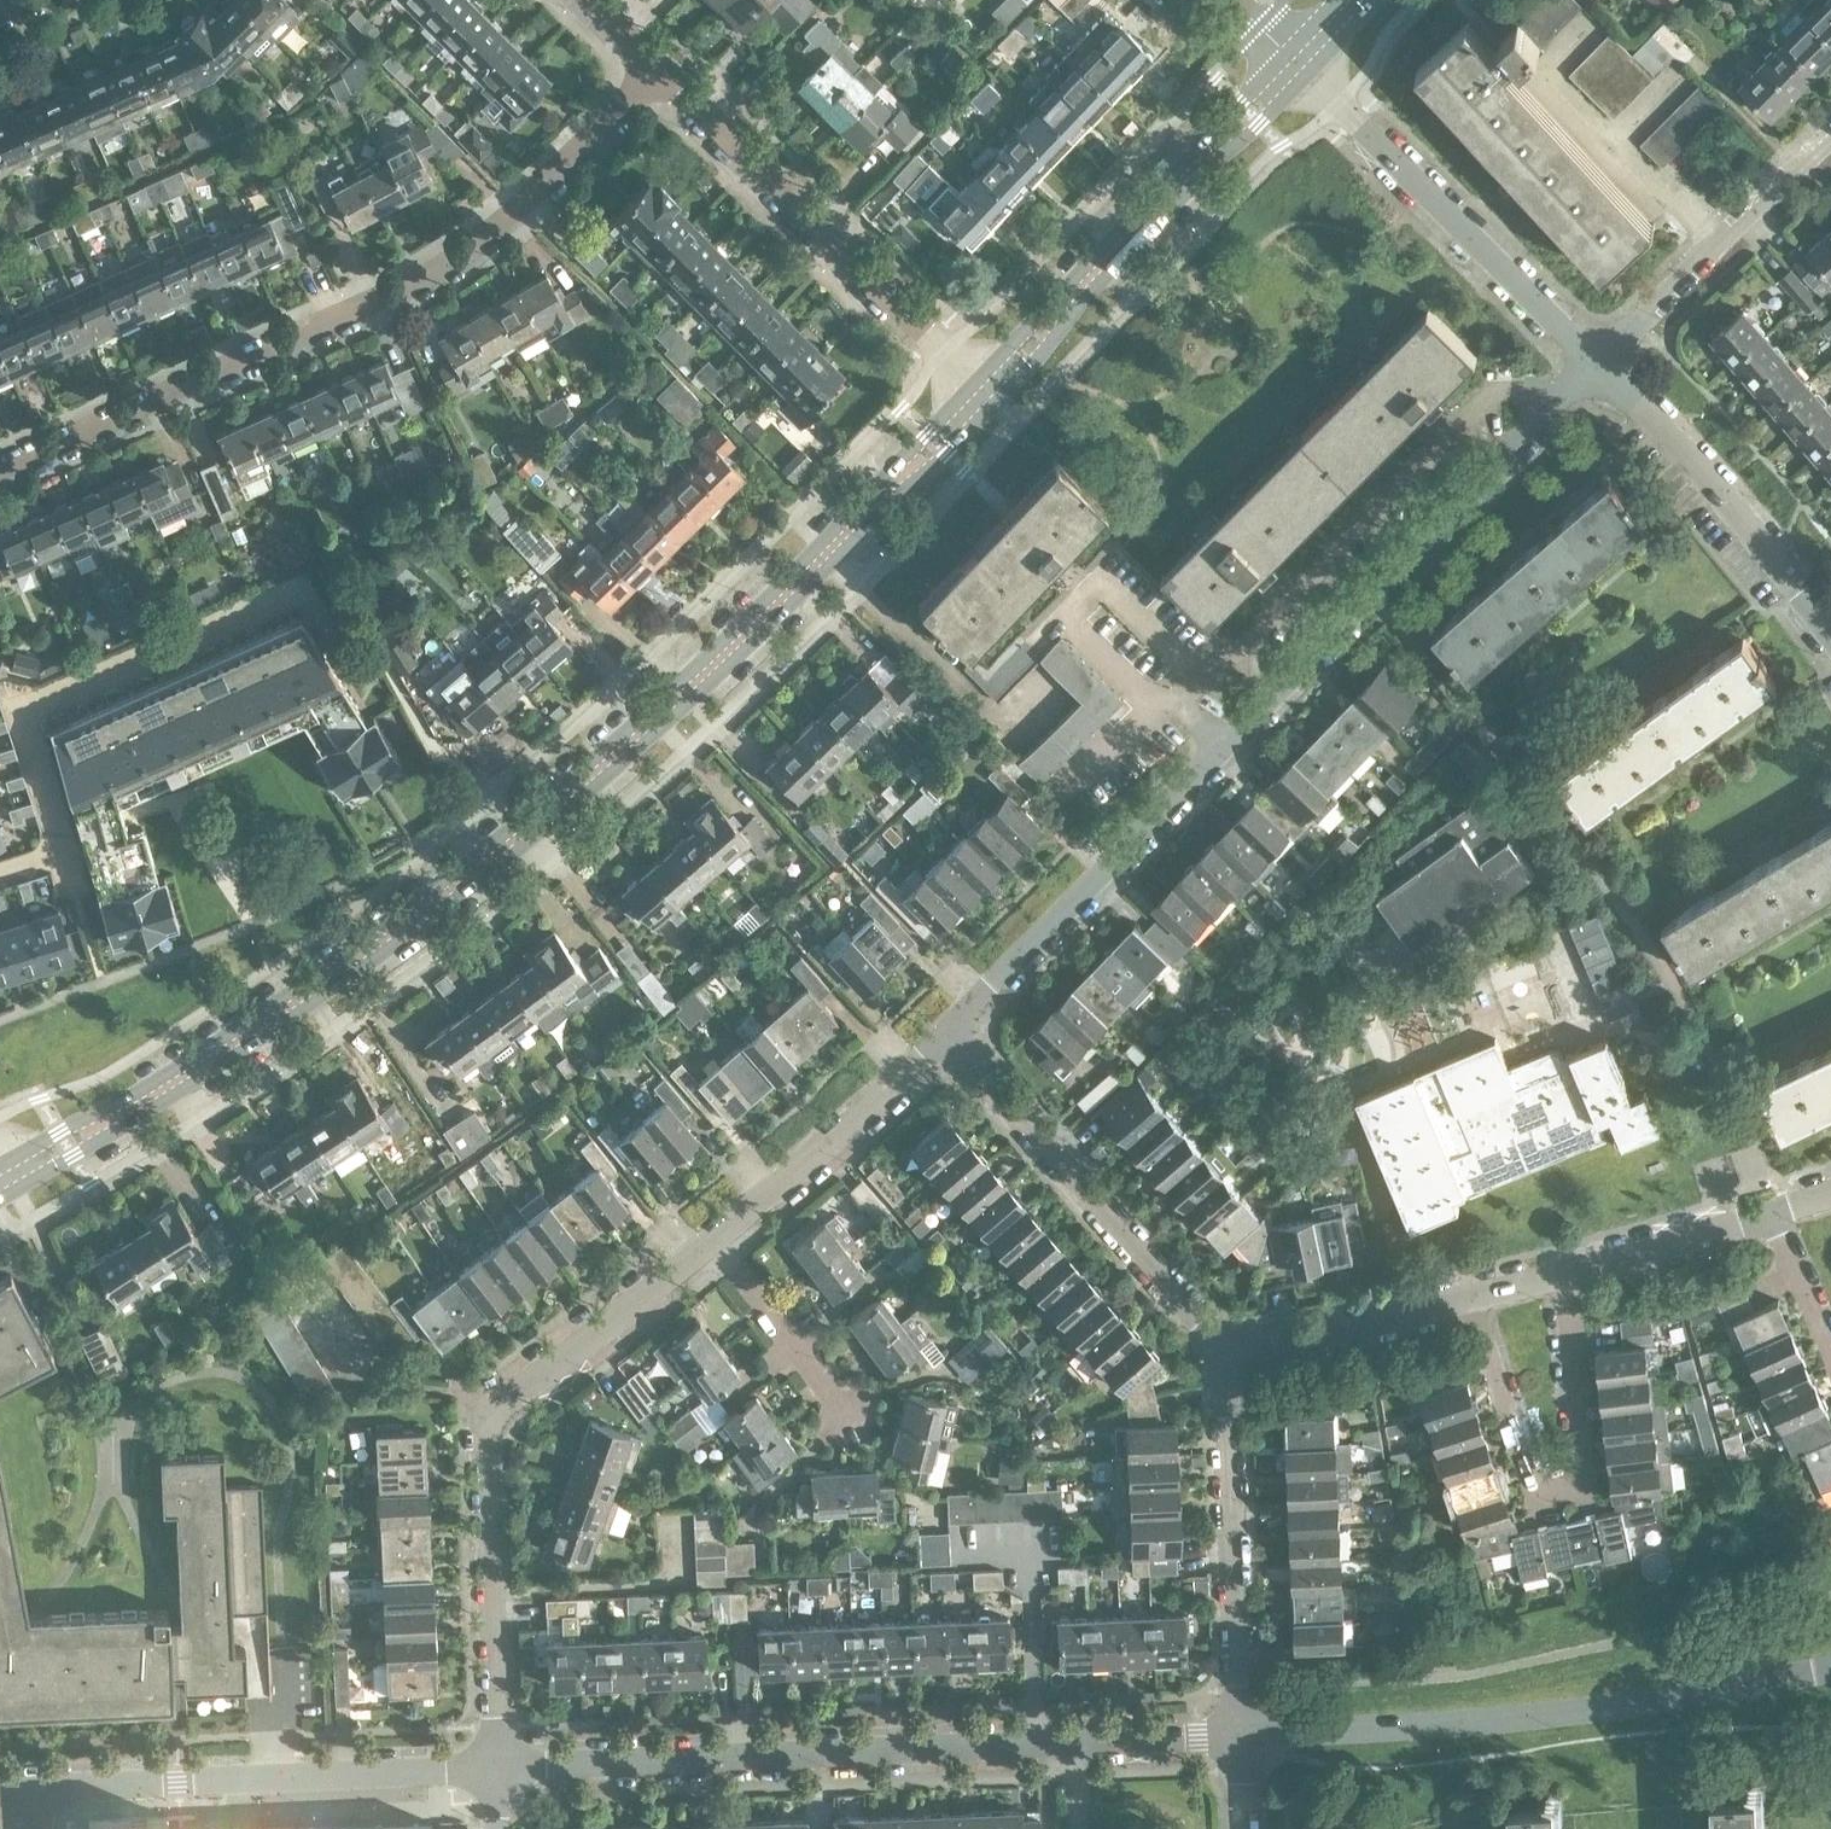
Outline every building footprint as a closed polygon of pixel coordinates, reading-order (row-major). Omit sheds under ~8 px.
[(270,31),(238,0),(230,0),(219,12),(208,2),(203,8),(207,13),(239,44),(248,53),(270,31)] [(270,31),(278,39),(300,17),(284,0),(238,0),(270,31)] [(401,5),(404,2),(414,12),(426,0),(396,0),(401,5)] [(414,12),(424,22),(421,25),(430,35),(433,32),(465,0),(426,0),(414,12)] [(487,19),(468,0),(465,0),(433,32),(444,42),(441,45),(450,54),(487,19)] [(722,4),(742,24),(755,11),(758,15),(766,10),(784,29),(807,6),(810,10),(821,0),(727,0),(722,4)] [(923,14),(928,9),(937,0),(910,0),(923,14)] [(928,9),(946,26),(956,16),(940,0),(937,0),(928,9)] [(1572,14),(1558,0),(1543,0),(1540,3),(1562,24),(1572,14)] [(1572,14),(1582,4),(1578,0),(1558,0),(1572,14)] [(1675,1),(1674,0),(1655,0),(1652,3),(1664,14),(1675,1)] [(1801,8),(1830,38),(1830,0),(1810,0),(1801,8)] [(1552,34),(1562,24),(1540,3),(1530,13),(1552,34)] [(368,18),(356,6),(347,15),(359,27),(368,18)] [(239,44),(207,13),(203,8),(195,16),(193,15),(188,14),(180,21),(182,27),(183,28),(175,36),(179,39),(181,37),(183,40),(188,36),(220,69),(226,75),(248,53),(239,44)] [(1830,58),(1830,38),(1801,8),(1779,30),(1818,70),(1830,58)] [(1541,45),(1552,34),(1530,13),(1520,23),(1541,45)] [(861,65),(852,55),(853,50),(820,17),(804,34),(810,40),(802,47),(813,59),(816,55),(823,62),(801,83),(823,105),(856,73),(855,71),(861,65)] [(379,30),(368,18),(359,27),(370,39),(379,30)] [(470,75),(507,39),(487,19),(450,54),(460,64),(460,65),(470,75)] [(1541,45),(1520,23),(1519,22),(1501,38),(1504,41),(1494,49),(1468,20),(1418,66),(1605,270),(1655,224),(1509,65),(1518,56),(1527,66),(1545,50),(1541,45)] [(1675,54),(1684,63),(1695,52),(1664,22),(1653,33),(1675,54)] [(361,43),(342,24),(330,37),(349,56),(361,43)] [(1099,46),(1130,76),(1151,54),(1143,47),(1144,47),(1120,24),(1099,46)] [(1006,34),(1019,47),(1027,39),(1014,25),(1006,34)] [(1795,93),(1818,70),(1779,30),(1778,30),(1787,39),(1764,61),(1795,93)] [(1601,43),(1623,64),(1633,53),(1611,33),(1601,43)] [(1674,54),(1675,54),(1653,33),(1643,43),(1664,65),(1674,54)] [(1010,56),(1019,47),(1006,34),(997,43),(1010,56)] [(181,37),(179,39),(158,48),(178,94),(206,82),(213,76),(220,69),(188,36),(183,40),(181,37)] [(480,85),(490,95),(527,59),(507,39),(470,75),(471,76),(474,73),(483,82),(480,85)] [(1612,75),(1623,64),(1601,43),(1591,54),(1612,75)] [(1654,75),(1664,65),(1643,43),(1633,53),(1654,75)] [(1079,66),(1110,96),(1130,76),(1099,46),(1079,66)] [(178,94),(158,48),(130,60),(129,60),(150,107),(178,94)] [(393,72),(402,63),(391,52),(382,61),(393,72)] [(1644,85),(1654,75),(1633,53),(1623,64),(1644,85)] [(1602,85),(1612,75),(1591,54),(1581,64),(1602,85)] [(150,107),(129,60),(123,59),(115,62),(112,69),(102,73),(122,119),(150,107)] [(527,59),(490,95),(481,104),(492,116),(494,113),(508,127),(540,96),(535,91),(547,79),(527,59)] [(1772,116),(1795,93),(1764,61),(1741,84),(1772,116)] [(402,63),(393,72),(405,84),(414,75),(402,63)] [(1592,96),(1602,85),(1581,64),(1571,75),(1592,96)] [(1634,96),(1644,85),(1623,64),(1612,75),(1634,96)] [(1090,117),(1110,96),(1079,66),(1059,87),(1090,117)] [(84,81),(74,86),(94,132),(98,140),(126,128),(122,119),(102,73),(101,73),(95,71),(87,75),(84,81)] [(874,91),(856,73),(823,105),(842,124),(875,92),(874,91)] [(1624,106),(1634,96),(1612,75),(1602,85),(1624,106)] [(352,94),(343,76),(330,83),(339,101),(352,94)] [(283,87),(296,100),(303,93),(304,92),(292,78),(283,87)] [(979,90),(992,103),(1001,94),(988,81),(979,90)] [(875,92),(842,124),(861,143),(883,122),(890,129),(887,132),(897,142),(916,124),(906,113),(909,110),(882,82),(874,91),(875,92)] [(1693,93),(1715,114),(1726,103),(1703,82),(1693,93)] [(94,132),(74,86),(66,83),(57,87),(54,94),(46,98),(45,97),(66,144),(94,132)] [(1613,117),(1624,106),(1602,85),(1592,96),(1613,117)] [(287,108),(294,101),(296,100),(283,87),(274,95),(287,108)] [(1070,138),(1090,117),(1059,87),(1039,108),(1070,138)] [(983,111),(992,103),(979,90),(970,99),(983,111)] [(433,112),(442,103),(431,92),(421,100),(433,112)] [(296,100),(294,101),(298,105),(307,97),(303,93),(296,100)] [(1704,124),(1715,114),(1693,93),(1683,103),(1704,124)] [(27,106),(17,111),(38,157),(66,144),(45,97),(39,96),(29,100),(27,106)] [(442,103),(433,112),(445,124),(454,115),(442,103)] [(1694,134),(1704,124),(1683,103),(1672,113),(1694,134)] [(1050,159),(1070,138),(1039,108),(1019,129),(1050,159)] [(17,111),(11,109),(1,112),(0,116),(0,146),(10,169),(38,157),(17,111)] [(1684,145),(1694,134),(1672,113),(1662,123),(1684,145)] [(480,158),(493,145),(468,119),(454,133),(480,158)] [(435,121),(423,127),(434,148),(452,138),(435,121)] [(406,196),(433,182),(421,158),(436,150),(434,148),(423,127),(420,122),(378,144),(382,151),(406,196)] [(950,144),(957,138),(960,135),(947,122),(937,132),(950,144)] [(1674,155),(1684,145),(1662,123),(1652,134),(1674,155)] [(194,130),(201,146),(212,141),(205,125),(194,130)] [(1030,180),(1050,159),(1019,129),(999,150),(1030,180)] [(190,151),(201,146),(194,130),(183,135),(190,151)] [(942,152),(950,144),(937,132),(930,139),(942,152)] [(1663,166),(1674,155),(1652,134),(1642,144),(1663,166)] [(10,169),(0,146),(0,174),(10,169)] [(138,155),(145,171),(156,166),(149,150),(138,155)] [(1010,200),(1030,180),(999,150),(979,171),(1010,200)] [(354,165),(378,211),(406,196),(382,151),(354,165)] [(928,163),(917,152),(893,176),(905,188),(928,163)] [(134,177),(145,171),(138,155),(127,160),(134,177)] [(196,178),(214,170),(207,157),(190,164),(196,178)] [(352,225),(378,211),(354,165),(359,174),(345,181),(340,172),(329,178),(326,172),(310,180),(325,209),(340,201),(352,225)] [(990,221),(1010,200),(979,171),(967,183),(959,191),(958,191),(990,221)] [(81,180),(89,197),(99,192),(92,176),(81,180)] [(159,194),(160,195),(160,194),(168,190),(162,177),(153,181),(159,194)] [(259,269),(297,252),(288,230),(305,222),(297,206),(285,179),(269,185),(280,210),(240,228),(259,269)] [(633,241),(675,199),(659,182),(655,186),(649,179),(606,222),(616,233),(620,228),(633,241)] [(78,202),(89,197),(81,180),(70,185),(78,202)] [(161,199),(160,195),(159,194),(153,181),(144,185),(151,203),(161,199)] [(990,221),(958,191),(954,187),(948,181),(921,209),(934,221),(940,215),(962,237),(970,243),(990,221)] [(678,202),(675,199),(633,241),(654,262),(694,223),(675,205),(678,202)] [(26,205),(33,221),(44,216),(36,200),(26,205)] [(98,205),(104,219),(114,215),(108,201),(98,205)] [(21,226),(33,221),(26,205),(14,210),(21,226)] [(95,223),(104,219),(98,205),(89,209),(95,223)] [(715,245),(694,223),(654,262),(675,284),(715,245)] [(44,230),(50,243),(59,239),(53,226),(44,230)] [(211,235),(213,240),(231,281),(259,269),(240,228),(228,233),(226,229),(211,235)] [(1795,263),(1823,294),(1830,287),(1830,228),(1808,249),(1809,250),(1795,263)] [(40,247),(50,243),(44,230),(35,234),(40,247)] [(181,243),(185,253),(204,294),(231,281),(213,240),(211,235),(208,231),(181,243)] [(587,240),(574,253),(595,273),(607,260),(587,240)] [(715,245),(675,284),(697,305),(736,266),(715,245)] [(13,260),(7,247),(0,250),(0,265),(13,260)] [(125,265),(149,318),(177,306),(158,265),(153,253),(125,265)] [(204,294),(185,253),(158,265),(177,306),(204,294)] [(98,277),(122,330),(149,318),(125,265),(98,277)] [(736,266),(697,305),(718,326),(757,287),(736,266)] [(1802,303),(1813,293),(1791,268),(1780,278),(1802,303)] [(545,273),(520,289),(545,334),(549,340),(589,316),(573,289),(559,297),(545,273)] [(619,298),(633,284),(623,274),(609,288),(619,298)] [(95,343),(122,330),(98,277),(71,289),(76,302),(95,343)] [(633,284),(619,298),(628,307),(642,293),(633,284)] [(585,301),(596,295),(590,285),(580,291),(585,301)] [(757,287),(718,326),(740,349),(779,310),(757,287)] [(540,325),(520,289),(493,304),(513,341),(518,349),(545,334),(540,325)] [(1813,293),(1802,303),(1808,311),(1820,301),(1813,293)] [(76,302),(49,314),(68,355),(95,343),(76,302)] [(493,304),(466,320),(486,356),(489,360),(502,353),(499,349),(513,341),(493,304)] [(1165,573),(1213,621),(1254,579),(1264,588),(1278,574),(1269,564),(1421,412),(1430,422),(1445,406),(1436,398),(1477,356),(1429,308),(1397,341),(1165,573)] [(1734,362),(1767,333),(1745,308),(1712,337),(1715,341),(1711,345),(1729,357),(1734,362)] [(779,310),(740,349),(761,369),(800,330),(779,310)] [(68,355),(49,314),(22,326),(40,367),(68,355)] [(661,340),(675,326),(666,316),(651,331),(661,340)] [(1821,326),(1828,334),(1830,332),(1830,317),(1821,326)] [(477,393),(500,379),(486,356),(466,320),(440,335),(454,359),(439,367),(455,395),(470,387),(469,386),(472,385),(477,393)] [(0,336),(0,351),(13,379),(40,367),(22,326),(0,336)] [(675,326),(661,340),(670,350),(676,344),(684,335),(675,326)] [(800,330),(761,369),(782,390),(820,351),(800,330)] [(1767,333),(1734,362),(1736,365),(1732,369),(1750,381),(1754,386),(1787,357),(1767,333)] [(687,357),(676,344),(670,350),(682,362),(687,357)] [(0,351),(0,385),(13,379),(0,351)] [(820,351),(782,390),(789,397),(778,408),(799,429),(831,397),(825,390),(842,373),(820,351)] [(1787,357),(1754,386),(1756,388),(1752,393),(1770,403),(1775,410),(1808,381),(1787,357)] [(703,383),(717,368),(708,359),(693,373),(703,383)] [(406,413),(426,405),(408,366),(390,374),(384,360),(355,372),(372,411),(400,399),(406,413)] [(717,368),(703,383),(712,392),(727,378),(717,368)] [(372,411),(355,372),(328,384),(345,424),(372,411)] [(677,375),(656,394),(686,424),(707,405),(677,375)] [(1808,381),(1775,410),(1777,412),(1773,416),(1791,428),(1796,433),(1829,405),(1808,381)] [(345,424),(328,384),(301,396),(319,436),(345,424)] [(603,421),(614,412),(626,402),(616,391),(594,410),(603,421)] [(549,403),(560,421),(573,413),(563,395),(549,403)] [(291,448),(305,442),(319,436),(301,396),(274,409),(291,448)] [(547,428),(560,421),(549,403),(536,410),(547,428)] [(1796,433),(1797,435),(1794,440),(1810,450),(1816,457),(1830,444),(1830,407),(1829,405),(1796,433)] [(741,431),(742,430),(754,419),(756,416),(746,406),(732,420),(741,431)] [(277,463),(295,455),(291,448),(274,409),(247,421),(265,460),(274,456),(277,463)] [(754,419),(742,430),(753,441),(765,429),(754,419)] [(247,497),(273,486),(267,472),(269,471),(264,460),(265,460),(247,421),(219,433),(247,497)] [(591,437),(579,424),(570,433),(582,445),(591,437)] [(703,434),(702,433),(690,444),(700,455),(688,466),(721,500),(744,478),(743,477),(723,456),(735,444),(715,424),(703,434)] [(561,441),(548,454),(561,467),(574,454),(561,441)] [(1816,457),(1818,459),(1814,464),(1830,474),(1830,444),(1816,457)] [(497,479),(484,450),(466,458),(480,487),(497,479)] [(420,460),(424,470),(438,464),(433,454),(420,460)] [(395,461),(401,474),(410,470),(404,457),(395,461)] [(536,467),(528,458),(516,469),(524,477),(536,467)] [(161,459),(133,472),(150,512),(156,524),(197,506),(180,466),(166,472),(161,459)] [(967,649),(1104,506),(1055,459),(919,602),(967,649)] [(392,478),(401,474),(395,461),(386,465),(392,478)] [(222,518),(237,511),(215,462),(200,469),(222,518)] [(721,500),(688,466),(667,488),(700,521),(721,500)] [(150,512),(133,472),(106,484),(123,524),(150,512)] [(1471,674),(1647,521),(1610,478),(1434,631),(1454,654),(1453,655),(1459,662),(1460,661),(1471,674)] [(128,534),(123,524),(106,484),(78,497),(96,536),(101,546),(128,534)] [(503,527),(515,517),(500,501),(503,499),(493,488),(480,499),(486,509),(503,527)] [(645,508),(678,542),(700,521),(667,488),(645,508)] [(645,509),(626,489),(617,497),(628,509),(618,518),(615,522),(623,530),(624,531),(657,564),(678,542),(645,508),(645,509)] [(78,497),(51,509),(69,548),(74,558),(101,546),(96,536),(78,497)] [(51,509),(25,521),(42,560),(69,548),(51,509)] [(623,530),(615,522),(604,511),(595,519),(614,539),(602,551),(635,585),(657,564),(624,531),(624,530),(623,530)] [(518,514),(515,517),(503,527),(502,528),(540,570),(561,552),(543,531),(537,536),(518,514)] [(25,521),(0,532),(0,549),(0,550),(0,574),(1,577),(13,571),(14,572),(42,560),(25,521)] [(248,537),(244,528),(233,533),(237,542),(248,537)] [(601,552),(590,540),(578,551),(580,553),(569,564),(571,566),(568,569),(567,569),(558,577),(578,597),(591,585),(612,606),(613,607),(635,585),(602,551),(601,552)] [(485,591),(473,577),(463,585),(475,599),(485,591)] [(180,580),(159,590),(172,618),(192,608),(180,580)] [(126,581),(118,585),(124,599),(132,595),(126,581)] [(215,581),(190,592),(196,607),(222,595),(215,581)] [(115,603),(124,599),(118,585),(109,589),(115,603)] [(523,613),(511,624),(545,664),(569,643),(550,621),(563,610),(544,588),(535,595),(535,596),(519,609),(523,613)] [(444,621),(432,607),(423,614),(435,629),(444,621)] [(98,615),(83,622),(93,646),(108,639),(98,615)] [(178,924),(164,875),(142,882),(115,787),(309,700),(334,740),(315,752),(341,795),(399,759),(372,716),(365,720),(299,616),(49,728),(82,841),(86,840),(92,860),(88,862),(112,943),(178,924)] [(545,664),(511,624),(501,632),(507,638),(493,650),(522,684),(545,664)] [(1777,682),(1744,635),(1555,772),(1589,818),(1777,682)] [(1008,647),(1029,668),(1040,658),(1018,636),(1008,647)] [(1050,668),(1071,647),(1061,636),(1040,658),(1050,668)] [(386,647),(401,672),(415,664),(400,639),(386,647)] [(1019,679),(1029,668),(1008,647),(997,657),(1019,679)] [(1060,679),(1082,658),(1071,647),(1050,668),(1060,679)] [(522,684),(493,650),(470,670),(499,703),(522,684)] [(14,653),(9,673),(40,682),(67,669),(59,651),(38,660),(14,653)] [(987,668),(1008,689),(1019,679),(997,657),(987,668)] [(1082,658),(1060,679),(1071,689),(1092,668),(1082,658)] [(0,660),(0,677),(8,673),(2,659),(0,660)] [(1389,663),(1357,697),(1390,728),(1411,707),(1408,704),(1420,693),(1389,663)] [(845,689),(844,689),(876,722),(898,701),(911,714),(930,696),(901,666),(883,683),(868,666),(857,677),(850,674),(841,682),(845,689)] [(998,699),(1008,689),(987,668),(977,678),(998,699)] [(1081,699),(1103,679),(1092,668),(1071,689),(1081,699)] [(470,670),(446,691),(462,710),(454,716),(467,731),(499,703),(470,670)] [(1092,710),(1113,689),(1103,679),(1081,699),(1092,710)] [(876,722),(844,689),(822,711),(854,744),(876,722)] [(1113,689),(1092,710),(1103,721),(1124,700),(1113,689)] [(1357,697),(1337,718),(1370,749),(1390,728),(1357,697)] [(1071,710),(1092,731),(1103,721),(1092,710),(1081,699),(1071,710)] [(1082,742),(1092,731),(1071,710),(1060,720),(1082,742)] [(822,711),(799,733),(831,766),(854,744),(822,711)] [(958,740),(967,731),(952,717),(943,725),(958,740)] [(1370,749),(1337,718),(1318,738),(1350,770),(1370,749)] [(1071,752),(1082,742),(1060,720),(1050,731),(1071,752)] [(1415,753),(1425,765),(1452,737),(1441,727),(1415,753)] [(1039,741),(1061,762),(1071,752),(1050,731),(1039,741)] [(776,756),(778,758),(774,764),(782,773),(789,769),(808,789),(831,766),(799,733),(776,756)] [(1318,738),(1298,759),(1330,791),(1350,770),(1318,738)] [(1485,758),(1464,738),(1452,751),(1473,770),(1485,758)] [(1050,773),(1061,762),(1039,741),(1029,751),(1050,773)] [(0,750),(0,761),(17,756),(13,746),(0,750)] [(923,773),(937,760),(923,746),(913,756),(915,757),(912,760),(923,773)] [(1040,783),(1050,773),(1029,751),(1018,762),(1040,783)] [(1416,774),(1425,765),(1415,753),(1405,763),(1416,774)] [(1007,754),(999,763),(1014,778),(1022,768),(1007,754)] [(1339,799),(1330,791),(1298,759),(1277,781),(1283,787),(1274,797),(1305,827),(1315,817),(1319,820),(1339,799)] [(912,760),(903,769),(915,781),(923,773),(912,760)] [(1004,791),(984,812),(1018,846),(1039,824),(1019,804),(1029,794),(999,763),(987,774),(1004,791)] [(1407,784),(1393,772),(1386,779),(1399,792),(1407,784)] [(22,773),(5,779),(8,789),(26,783),(22,773)] [(923,792),(936,805),(944,797),(927,779),(919,786),(924,791),(923,792)] [(892,803),(901,795),(889,782),(880,790),(892,803)] [(916,825),(936,805),(923,792),(902,811),(916,825)] [(1379,813),(1386,805),(1374,793),(1366,800),(1368,802),(1379,813)] [(738,826),(713,796),(685,820),(694,829),(723,863),(738,850),(746,859),(757,850),(760,854),(774,841),(752,815),(738,826)] [(1428,949),(1498,898),(1534,872),(1480,796),(1397,856),(1409,873),(1378,895),(1414,946),(1421,940),(1428,949)] [(1305,827),(1274,797),(1265,807),(1255,798),(1234,820),(1270,854),(1290,833),(1295,838),(1305,827)] [(8,808),(13,823),(24,819),(22,815),(34,811),(31,800),(8,808)] [(1018,846),(984,812),(963,831),(964,832),(998,866),(1018,846)] [(1234,820),(1213,841),(1251,875),(1270,856),(1269,855),(1270,854),(1234,820)] [(1692,971),(1830,888),(1830,822),(1663,922),(1692,971)] [(894,845),(902,837),(889,824),(881,832),(894,845)] [(694,829),(670,850),(699,884),(723,863),(694,829)] [(836,865),(841,860),(847,853),(827,832),(815,843),(836,865)] [(998,866),(964,832),(944,852),(977,886),(998,866)] [(1251,875),(1213,841),(1193,862),(1230,896),(1251,875)] [(670,850),(647,870),(676,904),(699,884),(670,850)] [(977,886),(944,852),(924,873),(957,906),(977,886)] [(1230,896),(1193,862),(1173,882),(1210,917),(1230,896)] [(686,914),(676,904),(647,870),(615,898),(631,917),(639,910),(652,925),(667,912),(676,923),(686,914)] [(885,876),(875,886),(904,916),(915,905),(935,927),(957,906),(924,873),(910,886),(904,879),(896,887),(885,876)] [(1307,888),(1293,876),(1286,884),(1300,896),(1307,888)] [(18,882),(23,899),(34,896),(28,879),(18,882)] [(1210,917),(1173,882),(1152,904),(1161,913),(1153,922),(1184,952),(1194,942),(1190,937),(1210,917)] [(898,921),(870,891),(859,901),(871,915),(850,934),(882,969),(904,948),(888,931),(898,921)] [(1279,917),(1287,909),(1273,897),(1266,904),(1279,917)] [(756,901),(747,909),(760,923),(768,916),(756,901)] [(30,919),(45,964),(56,961),(58,966),(71,962),(69,957),(73,956),(58,910),(30,919)] [(1267,930),(1253,917),(1246,925),(1259,938),(1267,930)] [(1571,926),(1608,1015),(1627,1008),(1591,918),(1571,926)] [(31,968),(45,964),(30,919),(2,927),(17,973),(18,973),(20,977),(33,973),(31,968)] [(736,943),(746,936),(733,921),(724,929),(736,943)] [(1184,952),(1153,922),(1144,932),(1137,925),(1116,947),(1149,979),(1169,957),(1174,962),(1184,952)] [(17,973),(2,927),(0,928),(0,984),(5,982),(4,977),(17,973)] [(578,963),(554,931),(525,953),(532,963),(559,998),(574,987),(582,997),(586,994),(592,1002),(600,995),(598,992),(619,975),(599,948),(578,963)] [(882,969),(850,934),(829,954),(817,941),(806,951),(835,982),(846,973),(860,989),(882,969)] [(1239,959),(1246,952),(1239,945),(1232,952),(1239,959)] [(1116,947),(1096,968),(1129,999),(1149,979),(1116,947)] [(707,949),(687,965),(699,978),(718,962),(707,949)] [(806,985),(783,1005),(815,1040),(837,1020),(818,999),(829,988),(800,956),(790,966),(806,985)] [(532,963),(508,981),(534,1017),(559,998),(532,963)] [(728,967),(720,974),(732,988),(740,981),(728,967)] [(639,983),(647,993),(663,1013),(677,1002),(651,968),(636,980),(639,983)] [(1129,999),(1096,968),(1076,988),(1109,1020),(1129,999)] [(508,981),(484,999),(510,1035),(534,1017),(508,981)] [(694,989),(706,1003),(714,996),(702,982),(694,989)] [(647,993),(639,983),(628,991),(636,1001),(647,993)] [(1109,1021),(1109,1020),(1076,988),(1075,988),(1055,1009),(1089,1041),(1109,1021)] [(484,999),(459,1018),(485,1053),(486,1053),(510,1035),(484,999)] [(1179,1021),(1186,1014),(1173,1000),(1165,1007),(1179,1021)] [(815,1040),(783,1005),(762,1024),(793,1059),(815,1040)] [(684,1006),(676,1013),(688,1026),(696,1019),(684,1006)] [(1087,1058),(1097,1048),(1089,1041),(1055,1009),(1034,1030),(1053,1048),(1041,1061),(1060,1079),(1073,1066),(1069,1062),(1080,1051),(1087,1058)] [(485,1053),(459,1018),(427,1041),(442,1062),(449,1057),(460,1072),(476,1060),(483,1071),(494,1063),(486,1053),(485,1053)] [(1166,1034),(1153,1022),(1146,1029),(1159,1041),(1166,1034)] [(793,1059),(762,1024),(740,1043),(772,1078),(793,1059)] [(601,1052),(589,1037),(580,1044),(592,1059),(601,1052)] [(1459,1208),(1455,1198),(1468,1194),(1607,1136),(1600,1120),(1612,1115),(1623,1143),(1661,1128),(1646,1092),(1632,1097),(1608,1039),(1562,1057),(1557,1046),(1508,1066),(1497,1038),(1356,1094),(1412,1227),(1459,1208)] [(1146,1055),(1133,1042),(1126,1050),(1139,1063),(1146,1055)] [(772,1078),(740,1043),(719,1061),(750,1096),(772,1078)] [(1783,1132),(1830,1109),(1830,1046),(1758,1081),(1783,1132)] [(567,1078),(577,1070),(565,1055),(555,1062),(567,1078)] [(750,1096),(719,1061),(697,1081),(681,1062),(669,1072),(698,1105),(709,1095),(728,1116),(750,1096)] [(1124,1078),(1115,1068),(1078,1100),(1088,1110),(1124,1078)] [(552,1088),(541,1073),(531,1080),(543,1096),(552,1088)] [(1206,1074),(1192,1087),(1199,1095),(1213,1082),(1206,1074)] [(1133,1139),(1168,1108),(1148,1086),(1139,1075),(1125,1087),(1092,1116),(1101,1127),(1114,1116),(1133,1139)] [(327,1097),(358,1144),(387,1124),(394,1135),(410,1125),(394,1100),(382,1108),(374,1095),(371,1097),(357,1076),(327,1097)] [(692,1110),(664,1076),(653,1086),(664,1100),(642,1118),(672,1154),(695,1135),(681,1119),(692,1110)] [(1225,1096),(1211,1108),(1218,1117),(1232,1104),(1225,1096)] [(367,1158),(358,1144),(327,1097),(333,1106),(308,1123),(332,1161),(342,1175),(367,1158)] [(1187,1130),(1168,1108),(1133,1139),(1152,1161),(1187,1130)] [(443,1130),(459,1154),(489,1135),(474,1110),(443,1130)] [(541,1114),(528,1125),(539,1140),(553,1130),(541,1114)] [(930,1171),(967,1138),(947,1116),(910,1148),(930,1171)] [(672,1154),(642,1118),(619,1137),(608,1123),(597,1132),(624,1166),(635,1157),(649,1174),(672,1154)] [(1244,1118),(1229,1130),(1237,1138),(1251,1126),(1244,1118)] [(332,1161),(308,1123),(281,1141),(305,1178),(332,1161)] [(1205,1152),(1187,1130),(1152,1161),(1171,1182),(1205,1152)] [(512,1134),(503,1140),(514,1155),(523,1149),(512,1134)] [(595,1166),(572,1184),(601,1223),(625,1205),(607,1180),(618,1171),(591,1137),(580,1147),(595,1166)] [(967,1138),(930,1171),(949,1192),(986,1160),(967,1138)] [(1263,1140),(1249,1152),(1256,1160),(1270,1148),(1263,1140)] [(316,1195),(305,1178),(281,1141),(247,1164),(261,1185),(268,1180),(278,1196),(293,1187),(300,1198),(301,1197),(305,1203),(316,1195)] [(456,1159),(447,1146),(438,1152),(446,1165),(456,1159)] [(489,1151),(479,1158),(491,1173),(499,1166),(489,1151)] [(1224,1173),(1205,1152),(1171,1182),(1190,1204),(1224,1173)] [(1005,1182),(986,1160),(949,1192),(968,1214),(1005,1182)] [(878,1164),(867,1175),(893,1205),(904,1194),(878,1164)] [(468,1167),(459,1173),(469,1188),(478,1182),(468,1167)] [(1243,1195),(1224,1173),(1190,1204),(1208,1226),(1243,1195)] [(890,1212),(861,1179),(850,1189),(878,1222),(890,1212)] [(1024,1204),(1005,1182),(968,1214),(987,1236),(1024,1204)] [(386,1183),(376,1189),(387,1206),(397,1199),(386,1183)] [(435,1189),(445,1204),(454,1198),(444,1183),(435,1189)] [(1362,1183),(1352,1185),(1355,1195),(1364,1193),(1362,1183)] [(572,1184),(549,1201),(578,1241),(601,1223),(572,1184)] [(173,1195),(142,1214),(173,1264),(189,1254),(196,1266),(210,1257),(211,1259),(227,1248),(210,1222),(195,1231),(173,1195)] [(1243,1195),(1208,1226),(1228,1248),(1236,1242),(1255,1264),(1272,1217),(1273,1215),(1270,1211),(1263,1218),(1243,1195)] [(411,1205),(421,1220),(430,1214),(419,1199),(411,1205)] [(1343,1203),(1342,1199),(1313,1205),(1316,1216),(1315,1216),(1325,1264),(1355,1258),(1349,1234),(1363,1231),(1356,1200),(1343,1203)] [(370,1217),(359,1201),(349,1207),(360,1223),(370,1217)] [(578,1241),(549,1201),(526,1219),(556,1258),(578,1241)] [(1043,1225),(1024,1204),(987,1236),(1006,1257),(1043,1225)] [(925,1214),(918,1205),(903,1218),(911,1226),(925,1214)] [(812,1271),(836,1253),(844,1247),(857,1237),(837,1211),(792,1245),(812,1271)] [(149,1227),(122,1244),(146,1284),(148,1283),(149,1282),(148,1280),(173,1264),(142,1214),(141,1215),(149,1227)] [(387,1221),(397,1236),(406,1230),(396,1215),(387,1221)] [(1272,1217),(1255,1264),(1256,1265),(1293,1258),(1295,1270),(1325,1264),(1315,1216),(1285,1222),(1286,1223),(1281,1224),(1279,1217),(1272,1217)] [(526,1219),(503,1236),(533,1276),(556,1258),(526,1219)] [(1043,1225),(1006,1257),(1025,1279),(1062,1247),(1043,1225)] [(944,1236),(937,1228),(923,1240),(931,1248),(944,1236)] [(895,1266),(919,1246),(910,1234),(885,1255),(895,1266)] [(503,1236),(481,1254),(510,1293),(533,1276),(503,1236)] [(146,1284),(122,1244),(94,1261),(105,1280),(93,1287),(106,1309),(120,1301),(121,1304),(137,1294),(135,1291),(137,1290),(141,1299),(153,1291),(148,1283),(146,1284)] [(329,1273),(354,1255),(346,1244),(321,1263),(329,1273)] [(919,1246),(895,1266),(905,1278),(929,1257),(919,1246)] [(836,1253),(812,1271),(832,1297),(864,1273),(844,1247),(836,1253)] [(1062,1247),(1025,1279),(1044,1301),(1081,1269),(1062,1247)] [(963,1258),(956,1250),(942,1262),(949,1270),(963,1258)] [(510,1293),(481,1254),(458,1271),(487,1311),(510,1293)] [(337,1284),(361,1265),(354,1255),(329,1273),(337,1284)] [(345,1294),(369,1275),(361,1265),(337,1284),(345,1294)] [(1081,1269),(1044,1301),(1063,1322),(1099,1291),(1080,1270),(1081,1269)] [(458,1271),(435,1289),(464,1328),(487,1311),(458,1271)] [(982,1279),(975,1271),(961,1283),(969,1292),(982,1279)] [(3,1378),(5,1381),(54,1356),(36,1323),(39,1321),(32,1308),(29,1309),(11,1274),(0,1279),(0,1378),(3,1378)] [(345,1294),(353,1304),(377,1286),(369,1275),(345,1294)] [(353,1304),(361,1315),(385,1296),(377,1286),(353,1304)] [(254,1315),(280,1299),(273,1288),(247,1304),(254,1315)] [(407,1328),(414,1338),(427,1329),(440,1347),(464,1328),(435,1289),(411,1307),(401,1294),(390,1302),(388,1303),(391,1307),(399,1318),(407,1328)] [(1099,1291),(1063,1322),(1082,1344),(1118,1313),(1099,1291)] [(1001,1302),(994,1293),(980,1305),(987,1314),(1001,1302)] [(901,1320),(882,1294),(848,1319),(868,1345),(901,1320)] [(361,1315),(368,1325),(391,1307),(388,1303),(390,1302),(385,1296),(361,1315)] [(1750,1298),(1722,1310),(1727,1323),(1735,1319),(1747,1346),(1792,1326),(1779,1298),(1755,1309),(1750,1298)] [(280,1299),(254,1315),(261,1327),(287,1310),(280,1299)] [(1697,1303),(1686,1307),(1691,1320),(1701,1317),(1697,1303)] [(368,1325),(376,1335),(399,1318),(391,1307),(368,1325)] [(191,1315),(201,1331),(212,1325),(202,1309),(191,1315)] [(268,1338),(294,1322),(287,1310),(261,1327),(268,1338)] [(919,1362),(912,1352),(931,1338),(912,1312),(901,1320),(868,1345),(887,1371),(904,1359),(911,1368),(919,1362)] [(1668,1312),(1652,1316),(1652,1324),(1670,1319),(1668,1312)] [(1118,1313),(1082,1344),(1101,1366),(1137,1334),(1118,1313)] [(1020,1323),(1013,1315),(999,1327),(1006,1335),(1020,1323)] [(1623,1334),(1653,1331),(1652,1324),(1652,1316),(1621,1320),(1623,1334)] [(376,1335),(384,1345),(407,1328),(399,1318),(376,1335)] [(679,1378),(688,1372),(688,1371),(720,1347),(700,1321),(668,1346),(677,1357),(667,1365),(677,1379),(679,1378)] [(294,1322),(268,1338),(275,1349),(301,1333),(294,1322)] [(103,1383),(127,1372),(104,1324),(80,1335),(103,1383)] [(958,1370),(997,1336),(987,1324),(948,1358),(958,1370)] [(1803,1352),(1792,1326),(1747,1346),(1759,1372),(1803,1352)] [(384,1345),(392,1355),(414,1338),(407,1328),(384,1345)] [(1653,1331),(1623,1334),(1625,1349),(1598,1352),(1601,1380),(1650,1375),(1646,1345),(1655,1344),(1653,1331)] [(281,1360),(308,1344),(301,1333),(275,1349),(281,1360)] [(1156,1397),(1148,1365),(1157,1357),(1137,1334),(1101,1366),(1121,1389),(1122,1388),(1127,1408),(1156,1397)] [(997,1336),(958,1370),(968,1382),(1007,1348),(997,1336)] [(1039,1345),(1032,1337),(1018,1349),(1025,1357),(1039,1345)] [(308,1344),(281,1360),(288,1370),(314,1354),(308,1344)] [(707,1397),(739,1373),(720,1347),(688,1371),(688,1372),(679,1378),(688,1390),(697,1383),(707,1397)] [(1720,1359),(1717,1348),(1700,1353),(1703,1363),(1710,1361),(1720,1359)] [(1803,1352),(1759,1372),(1771,1399),(1815,1378),(1803,1352)] [(294,1380),(320,1365),(314,1354),(288,1370),(294,1380)] [(1678,1370),(1696,1365),(1693,1355),(1676,1360),(1678,1370)] [(1410,1383),(1440,1373),(1436,1361),(1406,1371),(1410,1383)] [(1710,1361),(1703,1363),(1706,1376),(1716,1374),(1710,1361)] [(320,1365),(294,1380),(301,1391),(327,1375),(320,1365)] [(1696,1365),(1678,1370),(1681,1380),(1699,1376),(1696,1365)] [(1049,1374),(1042,1366),(1029,1378),(1036,1386),(1049,1374)] [(627,1378),(630,1382),(646,1403),(659,1394),(640,1368),(627,1378)] [(1440,1373),(1410,1383),(1415,1398),(1422,1395),(1431,1423),(1478,1407),(1469,1378),(1444,1387),(1440,1373)] [(1658,1402),(1655,1374),(1650,1375),(1601,1380),(1604,1409),(1653,1402),(1658,1402)] [(316,1415),(329,1406),(323,1397),(336,1390),(327,1375),(301,1391),(316,1415)] [(1725,1375),(1708,1381),(1710,1392),(1728,1386),(1725,1375)] [(1783,1425),(1827,1405),(1828,1404),(1816,1378),(1815,1378),(1771,1399),(1759,1404),(1771,1430),(1782,1425),(1783,1425)] [(639,1419),(651,1410),(630,1382),(618,1391),(639,1419)] [(1313,1397),(1344,1396),(1343,1384),(1312,1385),(1313,1397)] [(950,1436),(953,1421),(943,1418),(947,1402),(906,1392),(898,1423),(950,1436)] [(1698,1423),(1711,1420),(1706,1403),(1704,1393),(1686,1398),(1689,1408),(1693,1425),(1698,1423)] [(756,1396),(723,1420),(742,1446),(775,1422),(756,1396)] [(1288,1444),(1337,1442),(1336,1413),(1344,1412),(1344,1396),(1313,1397),(1314,1413),(1287,1414),(1288,1444)] [(1162,1424),(1156,1397),(1127,1408),(1131,1426),(1115,1427),(1117,1457),(1128,1456),(1128,1457),(1175,1455),(1175,1454),(1176,1454),(1174,1423),(1162,1424)] [(1654,1404),(1604,1409),(1605,1415),(1608,1438),(1657,1432),(1668,1431),(1668,1430),(1664,1401),(1658,1402),(1653,1402),(1654,1404)] [(1052,1411),(1044,1403),(1030,1415),(1038,1423),(1052,1411)] [(1733,1404),(1717,1407),(1721,1419),(1735,1414),(1733,1404)] [(1803,1449),(1830,1436),(1830,1414),(1827,1405),(1783,1425),(1795,1452),(1803,1449)] [(1487,1435),(1478,1407),(1431,1423),(1440,1450),(1487,1435)] [(664,1428),(673,1440),(699,1420),(690,1408),(664,1428)] [(652,1412),(644,1418),(652,1428),(659,1422),(652,1412)] [(630,1469),(641,1437),(591,1419),(579,1451),(618,1465),(630,1469)] [(673,1440),(683,1453),(709,1433),(699,1420),(673,1440)] [(1711,1420),(1698,1423),(1706,1452),(1719,1449),(1714,1430),(1711,1420)] [(1406,1431),(1404,1421),(1386,1424),(1388,1434),(1406,1431)] [(403,1429),(402,1422),(377,1423),(377,1430),(376,1430),(377,1461),(426,1458),(425,1428),(403,1429)] [(778,1461),(795,1448),(775,1422),(742,1446),(732,1453),(741,1465),(750,1458),(752,1459),(750,1461),(757,1471),(749,1477),(757,1487),(784,1470),(778,1461)] [(946,1450),(950,1436),(898,1423),(891,1455),(910,1460),(906,1476),(927,1481),(936,1446),(946,1450)] [(1364,1440),(1381,1437),(1380,1427),(1362,1430),(1364,1440)] [(683,1453),(673,1440),(664,1428),(655,1434),(674,1459),(683,1453)] [(1657,1432),(1608,1438),(1609,1447),(1610,1457),(1611,1466),(1661,1461),(1671,1459),(1672,1459),(1669,1431),(1668,1431),(1657,1432)] [(1725,1446),(1743,1441),(1740,1431),(1723,1436),(1725,1446)] [(1449,1477),(1495,1463),(1496,1463),(1487,1435),(1440,1450),(1442,1456),(1449,1477)] [(1803,1449),(1815,1474),(1822,1491),(1830,1488),(1830,1436),(1803,1449)] [(1381,1437),(1364,1440),(1366,1451),(1383,1448),(1381,1437)] [(1743,1441),(1725,1446),(1728,1456),(1746,1451),(1743,1441)] [(1337,1442),(1288,1444),(1289,1473),(1339,1471),(1337,1442)] [(1409,1449),(1391,1452),(1393,1463),(1411,1460),(1409,1449)] [(1706,1452),(1701,1454),(1704,1464),(1722,1459),(1719,1449),(1706,1452)] [(579,1451),(568,1482),(607,1496),(618,1465),(579,1451)] [(172,1702),(171,1673),(183,1673),(184,1689),(247,1687),(245,1648),(232,1649),(230,1609),(267,1608),(261,1484),(225,1486),(223,1453),(160,1456),(162,1501),(176,1500),(181,1623),(168,1624),(168,1608),(46,1614),(46,1618),(28,1621),(0,1470),(0,1710),(172,1702)] [(1128,1486),(1176,1484),(1176,1476),(1175,1455),(1128,1457),(1129,1484),(1128,1484),(1128,1486)] [(1024,1459),(1000,1457),(998,1482),(1023,1484),(1024,1459)] [(426,1458),(377,1461),(378,1489),(427,1487),(426,1458)] [(1615,1497),(1663,1490),(1675,1488),(1671,1459),(1661,1461),(1611,1466),(1615,1497)] [(1495,1463),(1449,1477),(1449,1478),(1450,1478),(1459,1505),(1458,1505),(1506,1491),(1505,1489),(1495,1463)] [(1386,1466),(1368,1469),(1371,1480),(1389,1477),(1386,1466)] [(877,1519),(895,1518),(893,1485),(877,1486),(876,1467),(843,1469),(846,1511),(876,1509),(877,1519)] [(846,1511),(843,1469),(811,1471),(812,1491),(795,1492),(796,1513),(813,1512),(813,1513),(846,1511)] [(1339,1471),(1289,1473),(1291,1502),(1340,1499),(1350,1499),(1349,1470),(1339,1471)] [(1027,1489),(1031,1489),(1046,1489),(1045,1477),(1026,1478),(1027,1489)] [(1414,1478),(1396,1481),(1398,1492),(1416,1489),(1414,1478)] [(344,1481),(326,1481),(326,1492),(344,1491),(344,1481)] [(607,1496),(568,1482),(558,1513),(597,1527),(606,1530),(616,1499),(607,1496)] [(1131,1514),(1177,1512),(1177,1511),(1178,1511),(1176,1484),(1128,1486),(1129,1514),(1131,1514)] [(429,1516),(427,1487),(378,1489),(380,1518),(429,1516)] [(1061,1488),(1061,1499),(1080,1498),(1079,1487),(1061,1488)] [(1046,1489),(1047,1518),(1062,1517),(1061,1499),(1061,1488),(1046,1489)] [(1018,1519),(1033,1518),(1031,1489),(1027,1489),(1017,1490),(1018,1519)] [(1033,1518),(1047,1518),(1046,1489),(1031,1489),(1033,1518)] [(990,1520),(1005,1520),(1003,1490),(989,1491),(990,1520)] [(1005,1520),(1018,1519),(1017,1490),(1003,1490),(1005,1520)] [(1596,1516),(1568,1522),(1577,1562),(1605,1556),(1606,1561),(1632,1555),(1626,1524),(1666,1515),(1663,1490),(1615,1497),(1616,1510),(1596,1515),(1596,1516)] [(961,1492),(962,1522),(976,1521),(974,1491),(961,1492)] [(976,1521),(990,1520),(989,1491),(974,1491),(976,1521)] [(1506,1491),(1458,1505),(1467,1534),(1469,1533),(1515,1518),(1506,1491)] [(949,1522),(962,1522),(961,1492),(947,1493),(949,1522)] [(1394,1505),(1392,1494),(1373,1498),(1376,1508),(1394,1505)] [(1341,1528),(1340,1499),(1291,1502),(1292,1530),(1341,1528)] [(1422,1516),(1419,1505),(1401,1509),(1403,1520),(1422,1516)] [(694,1524),(724,1523),(723,1508),(693,1509),(694,1524)] [(345,1510),(327,1510),(327,1521),(345,1520),(345,1510)] [(1177,1512),(1131,1514),(1132,1542),(1129,1542),(1129,1558),(1133,1558),(1146,1557),(1176,1556),(1175,1541),(1179,1541),(1177,1512)] [(597,1527),(558,1513),(546,1545),(585,1559),(597,1527)] [(429,1516),(380,1518),(381,1547),(430,1545),(429,1516)] [(1515,1518),(1469,1533),(1476,1557),(1506,1550),(1506,1548),(1516,1546),(1523,1579),(1549,1573),(1548,1568),(1577,1562),(1568,1522),(1539,1529),(1539,1527),(1519,1532),(1515,1518)] [(695,1540),(724,1539),(724,1523),(694,1524),(695,1540)] [(1397,1523),(1379,1526),(1381,1537),(1399,1534),(1397,1523)] [(1341,1528),(1292,1530),(1293,1559),(1343,1557),(1342,1528),(1341,1528)] [(934,1532),(935,1564),(950,1563),(949,1531),(934,1532)] [(921,1565),(935,1564),(934,1532),(919,1533),(921,1565)] [(1406,1538),(1408,1549),(1426,1546),(1424,1535),(1406,1538)] [(346,1539),(328,1539),(329,1550),(347,1549),(346,1539)] [(725,1553),(724,1542),(724,1539),(695,1540),(696,1554),(725,1553)] [(724,1542),(725,1553),(725,1568),(726,1574),(741,1573),(740,1541),(724,1542)] [(740,1541),(741,1573),(755,1573),(754,1541),(740,1541)] [(430,1545),(381,1547),(382,1576),(432,1574),(430,1545)] [(1404,1562),(1402,1551),(1384,1554),(1386,1565),(1404,1562)] [(697,1569),(725,1568),(725,1553),(696,1554),(697,1569)] [(1146,1557),(1147,1574),(1177,1573),(1176,1556),(1146,1557)] [(1133,1574),(1147,1574),(1146,1557),(1133,1558),(1133,1574)] [(1345,1586),(1343,1557),(1293,1559),(1295,1588),(1345,1586)] [(1117,1564),(1101,1565),(1102,1577),(1118,1576),(1117,1564)] [(1088,1580),(1087,1565),(1057,1567),(1059,1582),(1088,1580)] [(348,1567),(330,1568),(330,1578),(348,1578),(348,1567)] [(880,1568),(881,1585),(892,1585),(892,1567),(880,1568)] [(725,1568),(697,1569),(697,1585),(726,1583),(726,1574),(725,1568)] [(869,1586),(881,1585),(880,1568),(868,1568),(869,1586)] [(1002,1570),(972,1571),(974,1588),(1003,1586),(1002,1570)] [(942,1572),(943,1589),(954,1588),(954,1571),(942,1572)] [(931,1589),(943,1589),(942,1572),(930,1572),(931,1589)] [(433,1602),(432,1574),(382,1576),(384,1604),(433,1602)] [(807,1594),(819,1594),(818,1576),(806,1576),(807,1594)] [(818,1576),(819,1594),(831,1593),(830,1576),(818,1576)] [(332,1608),(350,1607),(349,1597),(348,1578),(330,1578),(331,1597),(332,1608)] [(1385,1584),(1386,1596),(1404,1594),(1404,1583),(1385,1584)] [(1597,1585),(1584,1587),(1585,1597),(1599,1594),(1597,1585)] [(1345,1586),(1295,1588),(1296,1617),(1345,1614),(1357,1614),(1356,1586),(1345,1586)] [(728,1591),(729,1620),(747,1619),(746,1590),(728,1591)] [(713,1621),(729,1620),(728,1591),(712,1591),(713,1621)] [(639,1595),(640,1612),(652,1611),(651,1594),(639,1595)] [(628,1612),(640,1612),(639,1595),(627,1595),(628,1612)] [(579,1638),(578,1614),(577,1597),(545,1599),(546,1616),(562,1615),(563,1638),(547,1639),(549,1686),(582,1684),(579,1638)] [(577,1597),(578,1614),(590,1614),(589,1597),(577,1597)] [(433,1602),(384,1604),(385,1633),(434,1631),(433,1602)] [(1151,1615),(1153,1659),(1185,1657),(1183,1614),(1151,1615)] [(1345,1614),(1296,1617),(1298,1647),(1324,1646),(1324,1660),(1368,1658),(1368,1643),(1347,1644),(1345,1614)] [(1151,1615),(1120,1616),(1122,1660),(1153,1659),(1151,1615)] [(1120,1616),(1089,1618),(1091,1667),(1108,1667),(1107,1661),(1122,1660),(1120,1616)] [(1007,1617),(975,1618),(977,1662),(1009,1661),(1008,1631),(1012,1630),(1012,1623),(1008,1623),(1007,1617)] [(977,1662),(975,1618),(944,1620),(946,1663),(977,1662)] [(1089,1618),(1057,1619),(1051,1620),(1052,1638),(1057,1637),(1058,1663),(1073,1662),(1073,1668),(1091,1667),(1089,1618)] [(944,1620),(913,1621),(915,1665),(946,1663),(944,1620)] [(913,1621),(882,1622),(884,1666),(915,1665),(913,1621)] [(884,1666),(882,1622),(851,1624),(853,1667),(884,1666)] [(851,1624),(820,1625),(822,1669),(853,1667),(851,1624)] [(350,1625),(333,1626),(333,1636),(351,1636),(350,1625)] [(822,1669),(820,1625),(790,1626),(791,1670),(822,1669)] [(791,1670),(790,1626),(757,1628),(759,1671),(791,1670)] [(386,1662),(436,1660),(434,1631),(385,1633),(386,1662)] [(704,1632),(672,1634),(674,1680),(706,1678),(704,1632)] [(674,1680),(672,1634),(641,1635),(643,1681),(674,1680)] [(641,1635),(610,1636),(612,1683),(643,1681),(641,1635)] [(612,1683),(610,1636),(579,1638),(582,1684),(612,1683)] [(334,1661),(348,1660),(347,1648),(333,1648),(334,1661)] [(348,1660),(334,1661),(336,1704),(350,1703),(348,1660)] [(388,1706),(400,1705),(399,1692),(437,1690),(436,1660),(386,1662),(388,1693),(387,1693),(388,1706)] [(1712,1795),(1712,1801),(1714,1828),(1758,1828),(1757,1808),(1757,1804),(1757,1803),(1757,1793),(1712,1795)] [(1510,1804),(1511,1828),(1556,1828),(1555,1813),(1555,1811),(1555,1802),(1510,1804)] [(1040,1817),(1020,1817),(1020,1809),(988,1811),(989,1828),(1040,1828),(1040,1817)] [(957,1812),(958,1828),(989,1828),(988,1811),(957,1812)] [(957,1812),(927,1813),(927,1828),(958,1828),(957,1812)] [(896,1815),(896,1828),(927,1828),(927,1813),(896,1815)] [(865,1816),(866,1828),(896,1828),(896,1815),(865,1816)] [(167,1816),(88,1820),(88,1828),(167,1828),(167,1816)] [(865,1816),(833,1817),(833,1828),(866,1828),(865,1816)] [(774,1828),(806,1828),(805,1819),(773,1820),(774,1828)] [(773,1820),(742,1822),(743,1828),(774,1828),(773,1820)]
